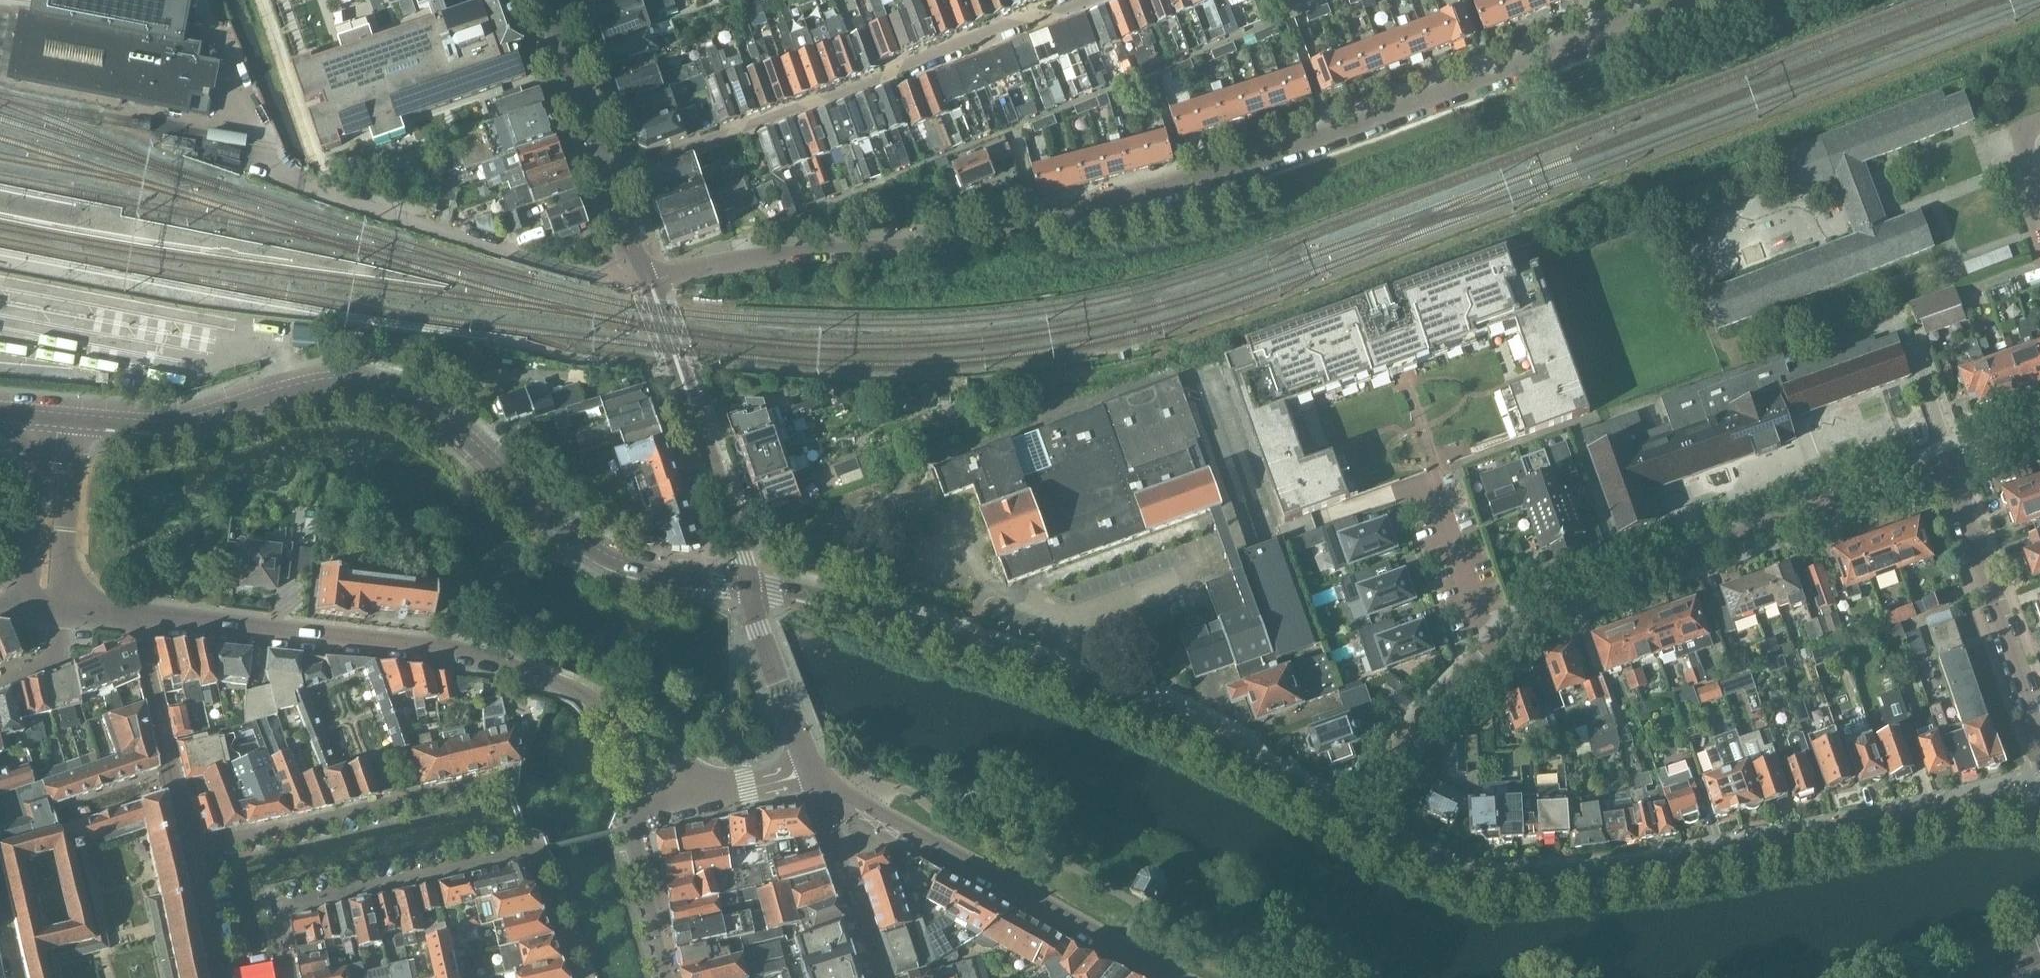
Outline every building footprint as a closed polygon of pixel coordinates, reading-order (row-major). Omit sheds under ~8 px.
[(13,78),(108,98),(188,112),(207,115),(210,100),(216,65),(198,62),(201,48),(203,49),(203,47),(187,44),(189,32),(195,0),(36,0),(35,2),(33,15),(25,14),(24,22),(23,26),(19,46),(15,65),(13,78)] [(339,39),(343,50),(314,61),(312,56),(292,63),(306,103),(320,98),(323,108),(309,112),(323,152),(343,145),(341,141),(371,130),(375,142),(406,131),(402,120),(527,76),(520,56),(513,59),(509,47),(525,41),(510,0),(486,0),(489,6),(484,8),(483,2),(449,14),(444,2),(449,0),(418,0),(421,10),(430,6),(435,19),(375,39),(371,28),(339,39)] [(400,2),(405,17),(417,13),(413,0),(406,0),(400,2)] [(592,4),(593,9),(594,8),(599,24),(646,7),(643,0),(604,0),(592,4)] [(676,5),(675,0),(665,0),(646,7),(599,24),(606,46),(652,28),(651,25),(679,14),(676,5)] [(764,3),(767,13),(784,7),(782,0),(772,0),(764,3)] [(799,4),(802,13),(819,7),(817,0),(811,0),(799,4)] [(889,21),(890,21),(881,0),(870,0),(879,22),(880,22),(881,24),(870,28),(883,62),(902,54),(889,21)] [(905,5),(903,0),(881,0),(890,21),(889,21),(902,54),(920,47),(907,13),(908,13),(905,5)] [(905,5),(908,13),(907,13),(920,47),(939,40),(923,0),(903,0),(905,5)] [(939,40),(959,32),(946,0),(923,0),(939,40)] [(959,32),(976,25),(967,0),(946,0),(959,32)] [(976,25),(995,17),(988,0),(967,0),(976,25)] [(995,17),(1013,10),(1009,0),(988,0),(995,17)] [(1032,2),(1032,0),(1009,0),(1013,10),(1032,2)] [(1136,55),(1142,70),(1152,66),(1126,0),(1109,7),(1121,41),(1122,41),(1133,37),(1140,53),(1136,55)] [(1160,63),(1152,43),(1156,42),(1150,28),(1158,25),(1149,0),(1126,0),(1152,66),(1160,63)] [(1158,25),(1169,21),(1182,54),(1190,51),(1181,29),(1170,0),(1149,0),(1158,25)] [(1203,31),(1195,10),(1194,10),(1191,0),(1170,0),(1181,29),(1191,25),(1200,47),(1208,44),(1208,43),(1203,31)] [(1203,31),(1208,43),(1226,36),(1213,0),(1191,0),(1194,10),(1195,10),(1204,6),(1212,28),(1203,31)] [(1240,30),(1227,0),(1213,0),(1226,36),(1240,31),(1240,30)] [(1291,1),(1280,6),(1282,13),(1301,6),(1299,0),(1290,0),(1291,1)] [(1499,0),(1483,0),(1475,3),(1485,31),(1507,22),(1499,0)] [(1523,0),(1499,0),(1507,22),(1528,14),(1523,0)] [(1547,0),(1523,0),(1528,14),(1550,6),(1547,0)] [(760,2),(747,7),(751,19),(765,14),(760,2)] [(1317,10),(1320,16),(1332,12),(1329,5),(1317,10)] [(1442,16),(1452,43),(1452,44),(1452,45),(1474,37),(1463,6),(1441,14),(1442,16)] [(789,7),(782,10),(786,22),(794,20),(789,7)] [(1103,49),(1114,45),(1126,77),(1134,74),(1122,41),(1121,41),(1109,7),(1090,15),(1103,49)] [(1320,16),(1317,10),(1306,14),(1309,21),(1320,16)] [(849,37),(850,37),(842,15),(824,22),(846,80),(864,74),(849,37)] [(1093,91),(1101,88),(1106,85),(1102,74),(1097,76),(1087,50),(1098,45),(1086,16),(1067,24),(1093,91)] [(1431,51),(1452,44),(1452,43),(1442,16),(1420,24),(1431,51)] [(857,34),(850,37),(849,37),(864,74),(881,68),(862,20),(853,23),(857,34)] [(812,93),(794,43),(786,22),(778,24),(790,59),(781,62),(795,99),(812,93)] [(824,22),(816,25),(817,29),(810,32),(812,37),(811,37),(830,86),(846,80),(824,22)] [(653,31),(652,28),(606,46),(614,67),(660,51),(656,39),(676,33),(673,24),(653,31)] [(1048,31),(1059,61),(1069,57),(1079,82),(1071,85),(1076,97),(1093,91),(1067,24),(1048,31)] [(1399,32),(1409,60),(1431,51),(1420,24),(1399,32)] [(1266,30),(1269,37),(1280,32),(1278,25),(1266,30)] [(1269,37),(1266,30),(1254,35),(1257,42),(1269,37)] [(1029,39),(1055,106),(1066,102),(1058,82),(1057,82),(1050,64),(1059,61),(1048,31),(1029,39)] [(1378,41),(1388,68),(1409,60),(1399,32),(1378,41)] [(811,37),(794,43),(812,93),(830,86),(811,37)] [(1022,75),(1032,72),(1047,110),(1055,106),(1029,39),(1011,46),(1022,75)] [(763,40),(755,43),(756,46),(778,105),(795,99),(781,62),(780,59),(771,62),(763,40)] [(1356,49),(1367,76),(1388,68),(1378,41),(1356,49)] [(1223,48),(1226,55),(1238,50),(1235,43),(1223,48)] [(761,111),(778,105),(756,46),(749,49),(753,60),(752,60),(755,68),(746,71),(761,111)] [(1008,93),(1027,86),(1022,75),(1011,46),(992,53),(1008,93)] [(1226,55),(1223,48),(1211,52),(1214,59),(1226,55)] [(717,54),(716,49),(708,52),(717,79),(710,82),(706,83),(721,125),(741,118),(717,54)] [(1356,49),(1336,57),(1335,57),(1345,84),(1367,76),(1356,49)] [(741,56),(728,61),(724,51),(717,54),(741,118),(761,111),(746,71),(741,56)] [(1011,125),(1019,122),(1008,93),(992,53),(973,61),(985,90),(986,90),(992,104),(1001,100),(1011,125)] [(1336,57),(1335,55),(1313,63),(1324,94),(1346,85),(1345,84),(1335,57),(1336,57)] [(1180,65),(1183,72),(1195,67),(1192,60),(1180,65)] [(702,61),(695,63),(700,76),(703,75),(706,83),(710,82),(702,61)] [(981,136),(983,135),(989,133),(974,95),(985,90),(973,61),(955,68),(981,136)] [(625,103),(670,88),(699,78),(694,64),(660,76),(658,68),(643,73),(640,65),(617,74),(620,80),(617,81),(625,103)] [(1183,72),(1180,65),(1169,70),(1172,77),(1183,72)] [(962,110),(973,139),(981,136),(955,68),(936,75),(952,114),(962,110)] [(1303,68),(1281,76),(1290,103),(1312,96),(1303,68)] [(952,114),(936,75),(918,83),(944,151),(953,148),(950,139),(941,118),(952,114)] [(1290,103),(1281,76),(1259,83),(1268,110),(1290,103)] [(1129,86),(1132,92),(1144,88),(1141,81),(1129,86)] [(918,83),(899,90),(914,129),(925,124),(937,154),(944,151),(918,83)] [(1225,125),(1246,118),(1237,90),(1225,94),(1221,83),(1212,86),(1216,97),(1225,125)] [(1268,110),(1259,83),(1237,90),(1246,118),(1268,110)] [(894,86),(875,93),(900,168),(911,164),(897,130),(909,126),(894,86)] [(1132,92),(1129,86),(1118,90),(1121,97),(1132,92)] [(634,128),(697,107),(707,104),(703,93),(676,103),(670,88),(625,103),(634,128)] [(497,99),(504,120),(506,119),(511,117),(511,118),(547,106),(542,89),(528,94),(526,89),(497,99)] [(855,100),(869,140),(880,136),(894,171),(900,168),(875,93),(855,100)] [(1720,330),(1773,310),(1934,248),(1920,213),(1887,225),(1885,217),(1878,200),(1880,200),(1875,188),(1873,188),(1864,163),(1974,121),(1964,95),(1945,102),(1942,93),(1778,156),(1795,199),(1837,183),(1857,237),(1706,295),(1720,330)] [(1203,132),(1225,125),(1216,97),(1194,104),(1203,132)] [(1086,103),(1089,110),(1101,105),(1098,98),(1086,103)] [(836,107),(863,182),(871,179),(859,144),(869,140),(855,100),(836,107)] [(1034,103),(1015,110),(1019,121),(1020,120),(1030,116),(1038,113),(1034,103)] [(1089,110),(1086,103),(1074,107),(1077,114),(1089,110)] [(1203,132),(1194,104),(1172,111),(1181,139),(1203,132)] [(559,139),(552,120),(547,106),(511,118),(511,117),(506,119),(504,120),(456,136),(467,169),(498,158),(499,160),(502,159),(502,158),(559,139)] [(697,107),(634,128),(641,148),(649,152),(688,137),(683,123),(700,117),(697,107)] [(863,182),(836,107),(816,114),(830,155),(842,150),(851,175),(856,188),(864,185),(863,182)] [(797,121),(824,199),(834,196),(829,183),(820,158),(830,155),(816,114),(797,121)] [(1046,127),(1058,122),(1055,115),(1043,120),(1046,127)] [(1046,127),(1043,120),(1032,124),(1035,131),(1046,127)] [(804,163),(813,189),(818,201),(824,199),(797,121),(778,128),(792,168),(804,163)] [(759,135),(765,152),(786,211),(795,207),(782,171),(792,168),(778,128),(759,135)] [(1129,173),(1152,167),(1144,139),(1132,142),(1129,132),(1119,134),(1129,173)] [(1167,133),(1144,139),(1152,167),(1174,161),(1167,133)] [(960,134),(950,139),(953,148),(964,143),(960,134)] [(1107,179),(1129,173),(1119,134),(1110,137),(1112,147),(1100,150),(1107,179)] [(750,138),(756,155),(765,152),(759,135),(750,138)] [(446,151),(455,148),(451,138),(442,141),(446,151)] [(502,158),(502,159),(507,173),(564,155),(559,139),(502,158)] [(1009,145),(954,167),(963,190),(997,177),(992,165),(1014,157),(1009,145)] [(1107,179),(1100,150),(1078,156),(1085,184),(1107,179)] [(457,152),(446,156),(451,171),(462,167),(457,152)] [(564,155),(507,173),(507,174),(501,176),(501,177),(489,181),(492,188),(503,184),(504,185),(511,183),(513,189),(570,172),(564,155)] [(701,170),(696,156),(649,173),(657,196),(704,180),(704,181),(727,173),(741,169),(739,159),(720,164),(701,170)] [(1056,162),(1063,190),(1085,184),(1078,156),(1056,162)] [(947,158),(937,162),(940,169),(950,165),(947,158)] [(1056,162),(1033,168),(1040,196),(1063,190),(1056,162)] [(509,211),(521,208),(521,209),(576,190),(570,172),(513,189),(513,191),(515,190),(518,198),(506,202),(509,211)] [(709,195),(704,181),(704,180),(657,196),(666,221),(750,191),(745,179),(728,186),(729,188),(709,195)] [(736,207),(753,201),(757,199),(764,205),(776,190),(773,183),(750,191),(666,221),(675,246),(721,229),(716,215),(736,208),(736,207)] [(589,224),(581,201),(548,213),(549,217),(545,219),(548,230),(553,228),(556,236),(561,234),(563,239),(581,233),(579,227),(589,224)] [(795,207),(786,211),(790,220),(799,216),(795,207)] [(524,211),(513,216),(518,231),(529,227),(524,211)] [(478,230),(499,236),(493,214),(475,219),(478,230)] [(1350,500),(1333,453),(1330,454),(1306,463),(1305,460),(1286,406),(1328,391),(1325,385),(1337,381),(1339,387),(1357,381),(1354,374),(1365,370),(1369,379),(1397,369),(1435,355),(1432,346),(1443,342),(1445,349),(1463,343),(1460,336),(1472,332),(1474,338),(1498,330),(1516,323),(1537,380),(1509,390),(1526,436),(1590,413),(1530,245),(1521,248),(1235,351),(1225,354),(1286,523),(1350,500)] [(2009,247),(1964,263),(1969,275),(2013,258),(2009,247)] [(1928,334),(1966,320),(1967,321),(1968,321),(1956,286),(1955,287),(1911,303),(1911,302),(1910,302),(1918,323),(1918,322),(1922,321),(1924,327),(1927,335),(1928,335),(1928,334)] [(2036,320),(2028,323),(2031,332),(2039,329),(2036,320)] [(2027,322),(2017,325),(2022,340),(2032,336),(2031,332),(2028,323),(2027,322)] [(1644,434),(1637,415),(1585,434),(1591,449),(1590,450),(1620,534),(1658,520),(1648,492),(1755,454),(1757,455),(1758,455),(1759,455),(1760,455),(1760,454),(1762,451),(1773,447),(1775,448),(1778,448),(1779,448),(1780,447),(1781,447),(1781,444),(1796,439),(1783,403),(1788,401),(1794,418),(1911,376),(1896,336),(1875,344),(1874,340),(1857,346),(1859,350),(1817,365),(1816,361),(1799,367),(1801,370),(1790,374),(1783,355),(1662,398),(1671,425),(1644,434)] [(1978,341),(1979,344),(1982,351),(1990,348),(1987,338),(1978,341)] [(1997,399),(1985,362),(1982,351),(1979,344),(1978,341),(1978,340),(1966,344),(1972,361),(1960,365),(1962,370),(1960,370),(1961,373),(1959,376),(1962,384),(1965,385),(1969,395),(1976,392),(1980,404),(1997,399)] [(2025,389),(2027,388),(2030,389),(2037,387),(2038,384),(2039,384),(2039,358),(2035,344),(2012,353),(2018,371),(2015,372),(2021,390),(2025,389)] [(2021,390),(2015,372),(2018,371),(2012,353),(1985,362),(1997,399),(2007,395),(2010,397),(2017,394),(2019,391),(2021,390)] [(975,455),(935,469),(946,497),(974,487),(984,513),(983,513),(1000,560),(1001,560),(1009,583),(1055,567),(1104,549),(1221,507),(1209,474),(1196,440),(1197,440),(1178,386),(1173,383),(1038,432),(1038,433),(1010,443),(1010,442),(993,448),(993,450),(991,450),(992,452),(976,457),(975,455)] [(568,408),(569,409),(571,416),(604,405),(607,413),(603,415),(603,416),(607,414),(608,417),(652,403),(646,384),(609,395),(609,396),(602,398),(568,408)] [(561,387),(550,393),(551,396),(557,413),(567,410),(569,409),(568,408),(567,408),(562,390),(561,387)] [(535,419),(557,413),(551,396),(533,403),(527,388),(499,399),(499,400),(496,404),(499,414),(500,414),(504,413),(507,423),(532,413),(535,419)] [(838,388),(838,398),(840,406),(850,403),(851,388),(838,388)] [(958,408),(957,408),(959,416),(970,412),(968,394),(957,395),(958,408)] [(910,400),(908,409),(933,406),(932,395),(924,396),(924,398),(910,400)] [(750,410),(729,417),(734,434),(735,433),(738,440),(778,427),(812,416),(812,414),(824,410),(821,402),(814,402),(780,413),(779,409),(769,412),(764,400),(747,400),(750,410)] [(577,434),(580,445),(658,419),(652,403),(608,417),(610,424),(577,434)] [(1232,416),(1239,449),(1252,446),(1245,413),(1232,416)] [(615,452),(665,438),(658,419),(580,445),(583,453),(612,444),(615,452)] [(511,427),(504,434),(514,443),(520,436),(521,436),(511,427)] [(739,442),(736,447),(739,453),(744,455),(745,455),(748,463),(806,443),(803,434),(787,439),(788,441),(784,443),(778,427),(738,440),(739,442)] [(660,466),(671,462),(668,453),(669,450),(665,439),(619,452),(627,477),(632,475),(649,470),(647,466),(658,462),(660,466)] [(750,472),(747,477),(749,483),(754,486),(755,485),(756,487),(794,473),(810,468),(806,455),(804,449),(808,447),(809,450),(821,446),(819,439),(806,443),(748,463),(751,472),(750,472)] [(1562,558),(1564,557),(1563,551),(1571,548),(1574,553),(1575,553),(1574,550),(1581,548),(1577,537),(1584,535),(1569,494),(1576,492),(1574,487),(1582,485),(1574,464),(1572,465),(1570,460),(1572,459),(1566,443),(1550,449),(1551,451),(1546,453),(1545,451),(1521,459),(1522,462),(1482,476),(1489,495),(1487,496),(1494,516),(1521,507),(1522,511),(1529,509),(1544,549),(1551,546),(1555,557),(1561,555),(1562,558)] [(857,459),(834,467),(839,479),(861,470),(857,459)] [(653,507),(685,496),(673,463),(671,464),(671,462),(660,466),(658,462),(647,466),(649,470),(632,475),(633,479),(638,478),(646,503),(651,501),(653,507)] [(756,487),(754,487),(757,495),(756,495),(760,509),(766,507),(767,510),(803,498),(797,482),(802,480),(802,483),(814,478),(810,468),(794,473),(756,487)] [(563,477),(563,482),(569,488),(574,487),(577,484),(566,474),(563,477)] [(2039,517),(2039,491),(2036,479),(2033,480),(2030,478),(2023,481),(2022,483),(2003,490),(2004,494),(2003,496),(2005,503),(2008,504),(2016,526),(2039,517)] [(652,543),(656,542),(662,531),(666,530),(674,527),(673,523),(692,517),(692,516),(685,496),(653,507),(657,518),(647,521),(640,535),(642,540),(647,543),(652,543)] [(1691,522),(1710,520),(1709,510),(1690,513),(1691,522)] [(630,516),(619,521),(629,528),(630,516)] [(666,530),(666,531),(671,544),(672,546),(671,547),(684,548),(693,549),(702,546),(692,517),(673,523),(674,527),(666,530)] [(1353,518),(1322,530),(1326,542),(1337,570),(1379,554),(1380,557),(1394,552),(1393,549),(1396,548),(1394,541),(1396,540),(1391,527),(1389,528),(1386,521),(1358,531),(1353,518)] [(1900,570),(1925,561),(1928,564),(1933,562),(1933,557),(1925,534),(1927,531),(1924,524),(1920,520),(1903,526),(1899,525),(1892,528),(1890,531),(1886,532),(1900,570)] [(329,529),(326,560),(338,562),(342,530),(329,529)] [(1322,530),(1303,537),(1308,548),(1326,542),(1322,530)] [(2030,535),(2035,548),(2025,552),(2026,555),(2024,558),(2027,565),(2030,566),(2034,577),(2039,575),(2039,530),(2029,534),(2030,535)] [(661,532),(659,539),(671,544),(666,531),(661,532)] [(1881,577),(1900,570),(1886,532),(1881,534),(1878,533),(1870,535),(1869,538),(1857,542),(1871,581),(1881,577)] [(1243,572),(1206,585),(1220,623),(1221,622),(1235,665),(1238,672),(1279,658),(1279,659),(1322,643),(1284,539),(1278,541),(1239,556),(1239,555),(1237,556),(1243,572)] [(240,586),(274,590),(275,579),(290,581),(290,579),(289,579),(293,543),(276,541),(275,548),(245,544),(243,560),(240,559),(239,570),(242,570),(240,586)] [(1871,581),(1857,542),(1854,541),(1847,544),(1846,546),(1835,550),(1848,588),(1846,588),(1850,600),(1862,596),(1859,585),(1871,581)] [(1822,609),(1833,606),(1836,604),(1834,598),(1839,597),(1835,586),(1830,588),(1822,563),(1807,569),(1822,609)] [(1790,564),(1767,573),(1778,604),(1779,608),(1790,604),(1792,610),(1808,604),(1798,577),(1795,578),(1790,564)] [(433,616),(434,604),(436,585),(351,575),(351,571),(320,567),(315,613),(364,619),(365,608),(433,616)] [(1405,572),(1376,583),(1371,569),(1340,580),(1349,604),(1363,598),(1369,616),(1398,606),(1399,608),(1412,603),(1411,601),(1415,600),(1412,593),(1415,592),(1410,578),(1407,579),(1405,572)] [(1745,580),(1757,616),(1767,613),(1765,609),(1778,604),(1767,573),(1745,580)] [(1735,624),(1757,616),(1745,580),(1722,589),(1729,606),(1718,610),(1727,634),(1737,630),(1735,624)] [(1881,586),(1876,587),(1880,602),(1889,599),(1885,587),(1881,586)] [(1926,601),(1913,606),(1917,616),(1950,605),(1945,592),(1925,599),(1926,601)] [(1685,645),(1688,653),(1696,650),(1713,644),(1709,635),(1712,632),(1710,624),(1705,623),(1697,599),(1694,600),(1690,598),(1683,601),(1683,604),(1672,608),(1685,645)] [(1913,606),(1886,615),(1890,626),(1900,623),(1901,622),(1917,616),(1913,606)] [(1685,645),(1672,608),(1663,611),(1659,610),(1651,612),(1651,616),(1646,618),(1659,655),(1685,645)] [(1825,617),(1832,638),(1844,634),(1837,613),(1825,617)] [(1196,614),(1185,618),(1189,628),(1200,624),(1196,614)] [(1632,664),(1659,655),(1646,618),(1642,619),(1638,617),(1631,620),(1630,623),(1619,627),(1632,664)] [(1832,638),(1825,617),(1806,624),(1813,645),(1832,638)] [(1359,632),(1373,672),(1416,657),(1417,659),(1431,655),(1430,652),(1433,651),(1431,644),(1433,643),(1428,629),(1426,630),(1423,624),(1395,634),(1390,621),(1359,632)] [(1185,635),(1183,636),(1184,638),(1189,652),(1189,653),(1192,661),(1197,676),(1198,678),(1200,678),(1200,677),(1215,672),(1217,672),(1217,671),(1235,665),(1221,622),(1220,623),(1217,624),(1202,629),(1200,630),(1185,635)] [(1937,649),(1963,723),(1979,770),(1988,768),(1991,770),(2000,768),(2001,764),(2003,764),(2004,764),(2002,758),(2005,756),(2002,747),(1998,748),(1955,622),(1930,630),(1937,649)] [(1889,644),(1906,638),(1905,636),(1900,623),(1890,626),(1883,629),(1889,644)] [(3,663),(22,656),(10,626),(10,625),(0,624),(0,656),(3,663)] [(1608,673),(1632,664),(1619,627),(1610,630),(1606,628),(1598,631),(1598,635),(1595,636),(1608,673)] [(1906,635),(1914,657),(1928,652),(1920,630),(1906,635)] [(1766,641),(1771,655),(1780,651),(1776,638),(1766,641)] [(155,646),(154,646),(162,681),(163,681),(171,679),(173,691),(176,691),(182,690),(181,685),(172,642),(155,640),(155,646)] [(1771,655),(1766,641),(1757,645),(1761,658),(1771,655)] [(106,650),(98,654),(111,686),(112,690),(109,690),(110,693),(112,703),(114,712),(123,709),(114,684),(137,675),(139,675),(133,648),(126,642),(125,643),(106,650)] [(190,644),(172,642),(181,685),(182,690),(184,697),(186,703),(186,704),(194,702),(203,701),(190,644)] [(1791,642),(1783,645),(1786,654),(1794,651),(1791,642)] [(209,646),(190,644),(203,701),(204,707),(207,706),(213,705),(208,686),(217,684),(216,682),(209,646)] [(225,648),(209,646),(216,682),(218,682),(231,683),(231,678),(247,679),(250,651),(251,651),(251,649),(248,649),(248,650),(234,648),(225,647),(225,648)] [(1611,717),(1607,706),(1597,678),(1586,683),(1573,647),(1567,648),(1544,656),(1548,669),(1552,668),(1560,693),(1567,691),(1577,688),(1579,694),(1588,691),(1599,721),(1611,717)] [(1809,648),(1801,651),(1804,659),(1812,656),(1809,648)] [(1812,652),(1816,666),(1826,662),(1822,648),(1812,652)] [(246,690),(244,725),(254,722),(265,718),(277,714),(277,711),(296,707),(291,694),(303,689),(299,671),(301,655),(268,651),(268,653),(265,672),(267,672),(269,685),(246,690)] [(98,654),(72,664),(80,699),(111,686),(98,654)] [(1243,684),(1227,690),(1233,704),(1249,698),(1251,703),(1248,704),(1248,705),(1255,722),(1257,721),(1258,722),(1259,721),(1260,722),(1261,722),(1265,722),(1267,719),(1268,719),(1268,718),(1290,710),(1290,711),(1291,711),(1295,712),(1297,709),(1298,708),(1298,707),(1304,705),(1340,692),(1326,654),(1283,670),(1243,684)] [(301,655),(299,671),(303,689),(305,689),(327,681),(322,664),(311,667),(312,656),(301,655)] [(1783,655),(1777,657),(1782,670),(1788,667),(1783,655)] [(355,660),(339,658),(324,657),(333,679),(334,679),(359,669),(355,660)] [(1773,659),(1767,661),(1771,673),(1782,670),(1777,657),(1773,659)] [(355,660),(359,669),(365,667),(373,691),(387,687),(378,662),(355,660)] [(378,662),(387,687),(391,698),(404,693),(412,690),(405,665),(378,662)] [(58,670),(70,728),(79,726),(77,720),(76,721),(73,705),(81,704),(80,699),(72,664),(58,670)] [(409,666),(405,665),(412,690),(413,699),(413,701),(415,711),(416,711),(425,709),(423,700),(438,698),(438,702),(456,699),(456,696),(456,694),(453,676),(453,675),(441,673),(414,667),(409,666)] [(1702,665),(1693,669),(1699,684),(1707,681),(1702,665)] [(1635,672),(1641,687),(1649,685),(1643,669),(1635,672)] [(1699,684),(1693,669),(1684,673),(1690,687),(1695,685),(1699,684)] [(70,728),(58,670),(43,676),(50,711),(58,709),(62,725),(60,725),(61,730),(70,728)] [(1641,687),(1635,672),(1627,674),(1633,690),(1641,687)] [(1751,673),(1740,677),(1745,690),(1745,691),(1756,687),(1751,673)] [(1603,674),(1596,677),(1597,678),(1607,706),(1614,703),(1603,674)] [(43,676),(27,682),(36,716),(28,718),(32,732),(39,730),(41,740),(46,739),(40,715),(51,713),(50,711),(43,676)] [(466,678),(453,676),(456,694),(468,692),(466,678)] [(1391,677),(1386,685),(1400,694),(1405,686),(1391,677)] [(482,681),(473,681),(473,692),(482,692),(482,681)] [(27,682),(12,688),(26,745),(41,740),(39,730),(32,732),(28,718),(36,716),(27,682)] [(387,687),(373,691),(379,708),(383,718),(396,713),(390,698),(391,698),(387,687)] [(1319,757),(1328,754),(1332,766),(1355,757),(1351,746),(1360,743),(1351,720),(1374,712),(1365,687),(1341,696),(1346,708),(1318,718),(1321,727),(1310,731),(1311,734),(1307,742),(1310,750),(1318,754),(1319,757)] [(0,694),(0,739),(14,736),(18,751),(27,748),(26,745),(12,688),(0,694)] [(1709,688),(1698,692),(1703,704),(1713,700),(1709,688)] [(309,738),(323,734),(321,729),(305,689),(303,689),(291,694),(296,707),(297,707),(309,738)] [(412,690),(404,693),(407,700),(413,699),(412,690)] [(1509,697),(1506,699),(1518,730),(1531,725),(1536,738),(1543,735),(1552,732),(1559,729),(1551,707),(1544,710),(1543,707),(1539,709),(1535,696),(1531,697),(1529,690),(1519,694),(1514,692),(1510,694),(1509,697)] [(1876,745),(1887,775),(1891,774),(1892,777),(1897,776),(1898,780),(1907,779),(1907,778),(1912,775),(1910,771),(1917,769),(1903,727),(1900,729),(1898,722),(1909,719),(1909,718),(1900,691),(1883,697),(1886,708),(1883,710),(1888,726),(1890,732),(1878,736),(1880,743),(1876,745)] [(103,695),(106,704),(112,703),(110,693),(103,695)] [(1674,695),(1676,704),(1685,701),(1682,693),(1674,695)] [(501,695),(483,700),(484,733),(492,768),(523,761),(523,758),(515,725),(508,727),(505,715),(506,715),(501,695)] [(169,707),(168,707),(175,738),(176,738),(192,734),(186,704),(186,703),(184,697),(175,699),(177,705),(169,707)] [(125,708),(114,712),(108,714),(102,716),(116,755),(97,762),(67,772),(51,778),(41,782),(37,783),(15,790),(25,819),(20,820),(0,826),(0,858),(22,952),(28,977),(61,977),(57,961),(98,951),(109,949),(86,847),(145,828),(161,896),(148,898),(166,977),(207,977),(195,925),(192,912),(191,912),(188,896),(180,859),(179,859),(164,794),(113,811),(97,816),(58,829),(54,817),(51,806),(159,767),(144,702),(125,708)] [(1979,770),(1963,723),(1950,728),(1941,702),(1931,706),(1939,729),(1951,766),(1955,777),(1979,770)] [(106,704),(108,714),(114,712),(112,703),(106,704)] [(1801,723),(1810,720),(1804,703),(1794,706),(1801,723)] [(1647,705),(1638,708),(1643,720),(1651,717),(1647,705)] [(425,709),(416,711),(417,718),(426,716),(425,709)] [(1837,726),(1845,724),(1840,711),(1833,714),(1837,726)] [(408,747),(396,713),(383,718),(395,751),(408,747)] [(1614,716),(1587,726),(1589,736),(1616,727),(1614,716)] [(225,721),(217,723),(219,732),(223,731),(227,730),(225,721)] [(1886,775),(1887,775),(1876,745),(1869,726),(1856,731),(1853,721),(1838,726),(1842,738),(1844,738),(1849,753),(1851,752),(1862,783),(1872,780),(1880,780),(1886,775)] [(265,722),(256,726),(260,737),(270,733),(265,722)] [(464,725),(441,730),(444,742),(452,777),(468,774),(476,772),(492,768),(484,733),(483,733),(466,737),(464,725)] [(1592,753),(1598,751),(1605,754),(1611,752),(1615,746),(1620,744),(1617,727),(1616,727),(1589,736),(1592,753)] [(1809,736),(1828,790),(1840,786),(1844,787),(1850,785),(1851,782),(1855,780),(1836,727),(1809,736)] [(218,732),(176,741),(177,743),(181,760),(186,781),(186,780),(194,779),(203,777),(224,829),(246,824),(226,767),(239,762),(238,758),(237,756),(228,750),(234,742),(234,740),(232,729),(227,730),(223,731),(219,732),(218,732)] [(1771,729),(1740,740),(1763,805),(1766,804),(1770,806),(1778,804),(1779,799),(1790,795),(1780,768),(1780,764),(1773,745),(1776,744),(1771,729)] [(1939,729),(1916,737),(1929,773),(1938,770),(1941,772),(1948,770),(1949,766),(1951,766),(1939,729)] [(1811,793),(1819,790),(1808,756),(1807,752),(1810,751),(1803,734),(1802,734),(1797,732),(1791,734),(1788,741),(1790,747),(1794,749),(1798,759),(1784,764),(1795,798),(1797,797),(1801,801),(1809,799),(1811,793)] [(420,747),(410,750),(420,784),(421,784),(422,784),(452,777),(444,742),(432,745),(429,733),(418,736),(420,747)] [(320,769),(335,764),(323,734),(309,738),(320,769)] [(1477,736),(1465,737),(1468,763),(1479,762),(1477,736)] [(1763,805),(1740,740),(1740,738),(1716,746),(1739,810),(1747,808),(1748,809),(1749,810),(1751,811),(1752,812),(1754,812),(1756,812),(1758,811),(1759,810),(1760,809),(1761,808),(1762,806),(1762,805),(1763,805)] [(1704,779),(1710,795),(1716,815),(1718,814),(1719,815),(1719,816),(1721,817),(1723,818),(1724,818),(1726,818),(1728,817),(1730,817),(1731,816),(1731,815),(1732,814),(1733,813),(1733,811),(1739,810),(1716,746),(1707,750),(1716,775),(1704,779)] [(1466,747),(1448,749),(1450,774),(1468,772),(1466,747)] [(226,767),(246,824),(291,814),(283,795),(269,759),(266,752),(239,762),(226,767)] [(280,755),(269,759),(283,795),(291,814),(310,810),(291,757),(288,752),(280,755)] [(95,753),(80,758),(82,767),(97,762),(95,753)] [(300,754),(291,757),(310,810),(312,809),(334,805),(320,769),(308,773),(300,754)] [(15,790),(37,783),(36,779),(36,778),(35,774),(33,768),(33,767),(29,756),(22,758),(25,767),(0,775),(0,795),(15,790)] [(80,758),(65,764),(67,772),(82,767),(80,758)] [(353,800),(377,795),(378,795),(382,794),(377,783),(373,782),(365,760),(345,768),(344,768),(353,800)] [(65,764),(48,769),(51,778),(67,772),(65,764)] [(344,768),(345,768),(344,766),(336,769),(335,764),(320,769),(334,805),(335,804),(353,800),(344,768)] [(1633,807),(1640,839),(1659,836),(1648,794),(1640,764),(1633,766),(1636,776),(1635,776),(1638,788),(1630,790),(1634,807),(1633,807)] [(1701,818),(1702,818),(1696,800),(1710,795),(1704,779),(1697,781),(1696,780),(1695,781),(1691,769),(1670,776),(1667,768),(1657,772),(1662,787),(1678,833),(1680,833),(1676,822),(1684,820),(1685,824),(1687,823),(1692,824),(1698,823),(1701,818)] [(48,769),(35,774),(36,778),(36,779),(37,783),(41,782),(51,778),(48,769)] [(1476,788),(1475,776),(1479,775),(1478,771),(1467,775),(1468,789),(1476,788)] [(1644,775),(1647,787),(1654,784),(1651,772),(1644,775)] [(1503,840),(1499,785),(1480,786),(1479,775),(1475,776),(1476,788),(1468,789),(1469,796),(1470,813),(1472,835),(1476,834),(1477,837),(1483,836),(1487,841),(1503,840)] [(1567,789),(1566,775),(1559,776),(1559,786),(1537,788),(1538,796),(1539,815),(1538,815),(1540,837),(1543,837),(1545,841),(1556,840),(1557,835),(1567,835),(1571,835),(1567,789)] [(192,799),(202,833),(224,829),(203,777),(194,779),(200,797),(192,799)] [(1470,813),(1469,796),(1438,782),(1424,812),(1454,826),(1462,809),(1470,813)] [(1525,838),(1540,837),(1538,815),(1539,815),(1538,796),(1523,797),(1522,783),(1499,785),(1503,840),(1505,844),(1513,843),(1515,839),(1525,838)] [(1648,794),(1659,836),(1678,833),(1662,787),(1658,788),(1659,791),(1648,794)] [(1629,841),(1640,839),(1633,807),(1634,807),(1630,790),(1618,793),(1613,801),(1601,803),(1601,805),(1609,843),(1629,841)] [(1609,843),(1601,805),(1580,808),(1570,809),(1571,818),(1574,848),(1609,843)] [(769,864),(762,865),(765,882),(772,880),(773,885),(790,881),(828,871),(816,837),(807,812),(800,808),(763,811),(765,844),(796,840),(803,858),(769,864)] [(762,811),(730,818),(733,849),(744,847),(745,853),(767,849),(769,864),(803,858),(796,840),(765,844),(763,811),(762,811)] [(718,822),(657,835),(662,861),(693,855),(729,850),(733,849),(730,818),(718,821),(718,822)] [(693,855),(662,861),(666,883),(716,873),(727,871),(732,871),(762,865),(769,864),(767,849),(745,853),(744,847),(733,849),(729,850),(693,855)] [(888,850),(858,859),(865,879),(897,869),(915,861),(921,859),(896,849),(888,850)] [(921,859),(915,861),(929,884),(935,887),(937,888),(930,901),(928,904),(946,914),(948,915),(957,920),(968,926),(983,935),(986,933),(1014,910),(925,860),(921,859)] [(897,869),(865,879),(882,934),(914,924),(916,923),(920,937),(923,946),(925,951),(930,966),(943,959),(953,953),(958,950),(971,942),(973,941),(983,935),(968,926),(957,920),(948,915),(946,914),(928,904),(930,901),(937,888),(935,887),(929,884),(915,861),(897,869)] [(496,870),(503,896),(536,888),(530,875),(531,875),(528,866),(522,863),(521,863),(496,870)] [(716,873),(666,883),(671,907),(720,896),(723,895),(738,891),(743,890),(758,887),(766,885),(765,882),(762,865),(732,871),(727,871),(716,873)] [(476,875),(482,901),(503,896),(496,870),(476,875)] [(1133,893),(1157,906),(1166,890),(1167,888),(1167,885),(1167,884),(1167,882),(1166,880),(1166,878),(1165,877),(1163,875),(1162,873),(1160,872),(1159,872),(1157,871),(1154,871),(1153,871),(1149,871),(1148,872),(1146,873),(1144,874),(1142,877),(1133,893)] [(442,884),(448,909),(478,902),(482,901),(476,875),(465,878),(442,884)] [(758,889),(758,890),(760,898),(769,930),(801,923),(798,911),(838,898),(830,876),(792,889),(790,881),(773,885),(758,889)] [(417,889),(423,912),(442,908),(438,890),(437,885),(417,889)] [(758,887),(743,890),(745,902),(760,898),(758,890),(758,889),(758,887)] [(503,896),(482,901),(478,902),(481,915),(465,919),(466,924),(458,926),(459,932),(479,927),(495,924),(515,919),(516,923),(526,921),(525,916),(545,912),(536,888),(503,896)] [(417,889),(395,894),(403,930),(407,946),(418,944),(416,933),(427,931),(425,921),(423,912),(417,889)] [(720,896),(671,907),(675,930),(703,924),(714,922),(725,919),(723,908),(741,904),(738,891),(723,895),(720,896)] [(395,894),(374,899),(382,934),(398,931),(398,935),(395,938),(397,948),(407,946),(403,930),(395,894)] [(838,898),(798,911),(801,923),(806,936),(845,920),(838,898)] [(358,937),(361,948),(373,945),(384,943),(382,934),(374,899),(352,904),(359,937),(358,937)] [(352,956),(356,955),(352,939),(358,937),(359,937),(352,904),(336,907),(343,937),(344,945),(346,951),(341,952),(343,960),(345,970),(349,969),(349,968),(355,966),(352,956)] [(334,939),(343,937),(336,907),(320,911),(329,953),(337,951),(336,947),(334,939)] [(983,935),(973,941),(974,942),(985,948),(992,948),(998,943),(1009,949),(1027,917),(1014,910),(986,933),(983,935)] [(298,947),(300,959),(329,953),(320,911),(297,916),(297,917),(294,920),(293,920),(296,936),(308,933),(311,945),(298,947)] [(515,919),(495,924),(500,949),(501,948),(509,947),(549,938),(555,937),(553,932),(553,931),(551,927),(545,912),(525,916),(526,921),(516,923),(515,919)] [(703,924),(675,930),(679,950),(719,942),(721,941),(729,939),(741,937),(756,933),(752,912),(738,916),(725,919),(714,922),(703,924)] [(1027,917),(1009,949),(1023,957),(1039,924),(1027,917)] [(429,939),(449,934),(446,923),(439,925),(437,918),(425,921),(427,931),(429,939)] [(796,939),(802,959),(807,976),(808,977),(864,977),(858,961),(859,961),(853,943),(846,921),(806,936),(796,939)] [(914,924),(882,934),(897,977),(898,977),(930,967),(930,966),(925,951),(923,946),(920,937),(916,923),(914,924)] [(1039,924),(1023,957),(1034,963),(1052,931),(1039,924)] [(459,932),(452,934),(456,953),(470,950),(468,941),(482,938),(479,927),(459,932)] [(783,929),(770,932),(772,940),(785,937),(783,929)] [(1052,931),(1034,963),(1042,967),(1045,966),(1046,966),(1064,958),(1073,943),(1052,931)] [(770,932),(758,935),(760,943),(772,940),(770,932)] [(429,939),(438,977),(461,977),(456,957),(457,957),(456,953),(452,934),(449,934),(429,939)] [(758,935),(743,939),(745,947),(760,943),(758,935)] [(505,965),(486,969),(487,977),(491,977),(517,972),(527,969),(564,961),(555,937),(549,938),(509,947),(501,948),(505,965)] [(683,971),(685,977),(750,977),(741,937),(729,939),(721,941),(723,951),(725,961),(683,971)] [(719,942),(679,950),(683,971),(725,961),(723,951),(721,941),(719,942)] [(781,942),(771,944),(773,952),(782,950),(781,942)] [(1037,977),(1059,977),(1065,975),(1071,977),(1073,977),(1093,954),(1073,943),(1064,958),(1046,966),(1049,973),(1037,977)] [(771,944),(761,947),(763,955),(773,952),(771,944)] [(761,947),(746,951),(747,958),(763,955),(761,947)] [(782,950),(773,952),(775,960),(784,958),(782,950)] [(953,953),(943,959),(944,963),(959,960),(960,956),(958,950),(953,953)] [(773,952),(763,955),(765,962),(775,960),(773,952)] [(303,977),(312,977),(345,970),(343,960),(331,962),(329,953),(300,959),(303,977)] [(1115,966),(1099,957),(1093,954),(1073,977),(1106,977),(1115,966)] [(763,955),(747,958),(749,966),(765,962),(763,955)] [(982,957),(974,959),(977,968),(985,966),(982,957)] [(908,977),(980,977),(977,968),(974,959),(908,977)] [(390,966),(392,976),(392,977),(413,977),(410,962),(409,961),(390,966)] [(517,972),(518,977),(571,977),(564,961),(527,969),(517,972)] [(785,961),(776,963),(778,971),(787,969),(785,961)] [(776,963),(766,966),(768,974),(778,971),(776,963)] [(366,972),(364,964),(355,966),(349,968),(349,969),(345,970),(312,977),(368,977),(366,972)] [(390,966),(366,972),(368,977),(384,977),(392,976),(390,966)] [(766,966),(750,970),(753,977),(768,974),(766,966)] [(985,966),(977,968),(980,977),(988,975),(985,966)] [(1134,976),(1115,966),(1106,977),(1132,977),(1134,976)] [(783,971),(785,977),(792,977),(790,969),(783,971)]
